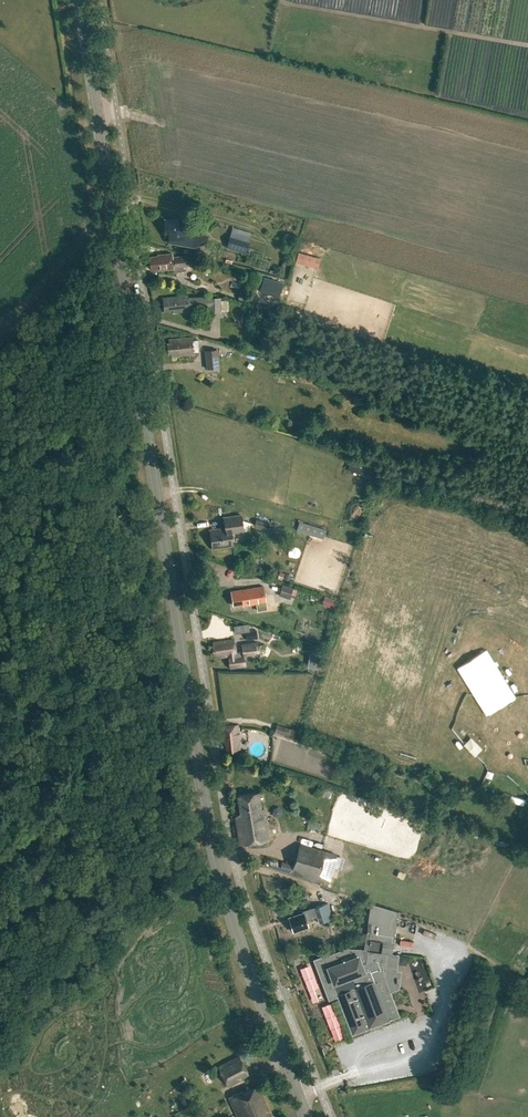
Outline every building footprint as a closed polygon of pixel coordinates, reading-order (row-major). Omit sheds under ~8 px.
[(164,219),(165,237),(169,237),(169,242),(193,247),(203,244),(203,234),(187,234),(187,219),(164,219)] [(232,234),(228,246),(247,252),(251,240),(232,234)] [(158,255),(158,256),(149,257),(150,269),(159,268),(160,269),(173,268),(173,267),(187,266),(186,256),(172,257),(172,253),(158,255)] [(317,265),(318,265),(319,259),(298,253),(296,259),(305,261),(317,265)] [(264,276),(260,289),(280,296),(284,282),(264,276)] [(172,309),(173,312),(189,311),(188,306),(207,305),(208,311),(221,311),(221,310),(227,309),(227,300),(220,300),(220,298),(208,298),(197,298),(197,297),(187,298),(187,295),(162,297),(164,310),(172,309)] [(242,312),(242,321),(252,322),(252,313),(242,312)] [(171,353),(171,356),(193,354),(192,346),(195,346),(194,341),(191,341),(191,337),(169,339),(169,343),(167,343),(168,353),(171,353)] [(217,349),(204,350),(206,369),(219,368),(217,349)] [(267,530),(268,525),(269,523),(256,519),(254,523),(242,520),(241,514),(222,517),(224,528),(209,530),(212,548),(233,545),(231,533),(244,531),(250,530),(249,525),(267,530)] [(297,528),(324,536),(326,529),(299,521),(297,528)] [(275,595),(286,598),(289,587),(278,584),(275,595)] [(243,603),(243,605),(265,602),(263,586),(231,591),(233,605),(243,603)] [(321,604),(334,608),(337,600),(324,596),(321,604)] [(246,639),(257,638),(256,630),(246,631),(246,639)] [(228,655),(229,666),(245,664),(244,656),(236,658),(233,640),(213,643),(214,654),(219,654),(219,657),(228,655)] [(260,653),(258,642),(243,644),(244,656),(260,653)] [(321,652),(314,650),(312,657),(320,659),(321,652)] [(286,735),(293,737),(295,730),(289,728),(277,724),(274,732),(286,735)] [(224,741),(224,743),(225,743),(226,751),(239,750),(238,732),(239,732),(238,725),(221,727),(222,741),(224,741)] [(312,752),(323,756),(325,750),(314,747),(312,752)] [(235,816),(239,844),(269,839),(264,808),(260,808),(258,792),(238,796),(240,811),(235,816)] [(307,827),(320,831),(322,824),(309,820),(307,827)] [(336,854),(299,843),(290,873),(327,884),(336,854)] [(340,852),(338,861),(346,863),(348,854),(340,852)] [(293,930),(293,931),(308,926),(306,920),(317,916),(319,923),(332,919),(327,903),(303,911),(303,913),(289,917),(291,923),(290,925),(291,929),(293,930)] [(363,948),(362,948),(348,948),(324,957),(315,960),(330,998),(339,995),(354,1034),(355,1033),(390,1019),(389,1019),(400,1015),(390,989),(395,988),(400,954),(391,953),(398,911),(370,903),(363,948)] [(402,937),(403,945),(417,944),(416,936),(402,937)] [(217,1067),(228,1086),(249,1075),(239,1056),(217,1067)] [(237,1116),(269,1116),(273,1115),(260,1084),(229,1097),(237,1116)] [(176,1114),(187,1107),(184,1103),(185,1103),(182,1100),(182,1099),(180,1096),(169,1102),(172,1106),(171,1106),(174,1110),(176,1114)]
